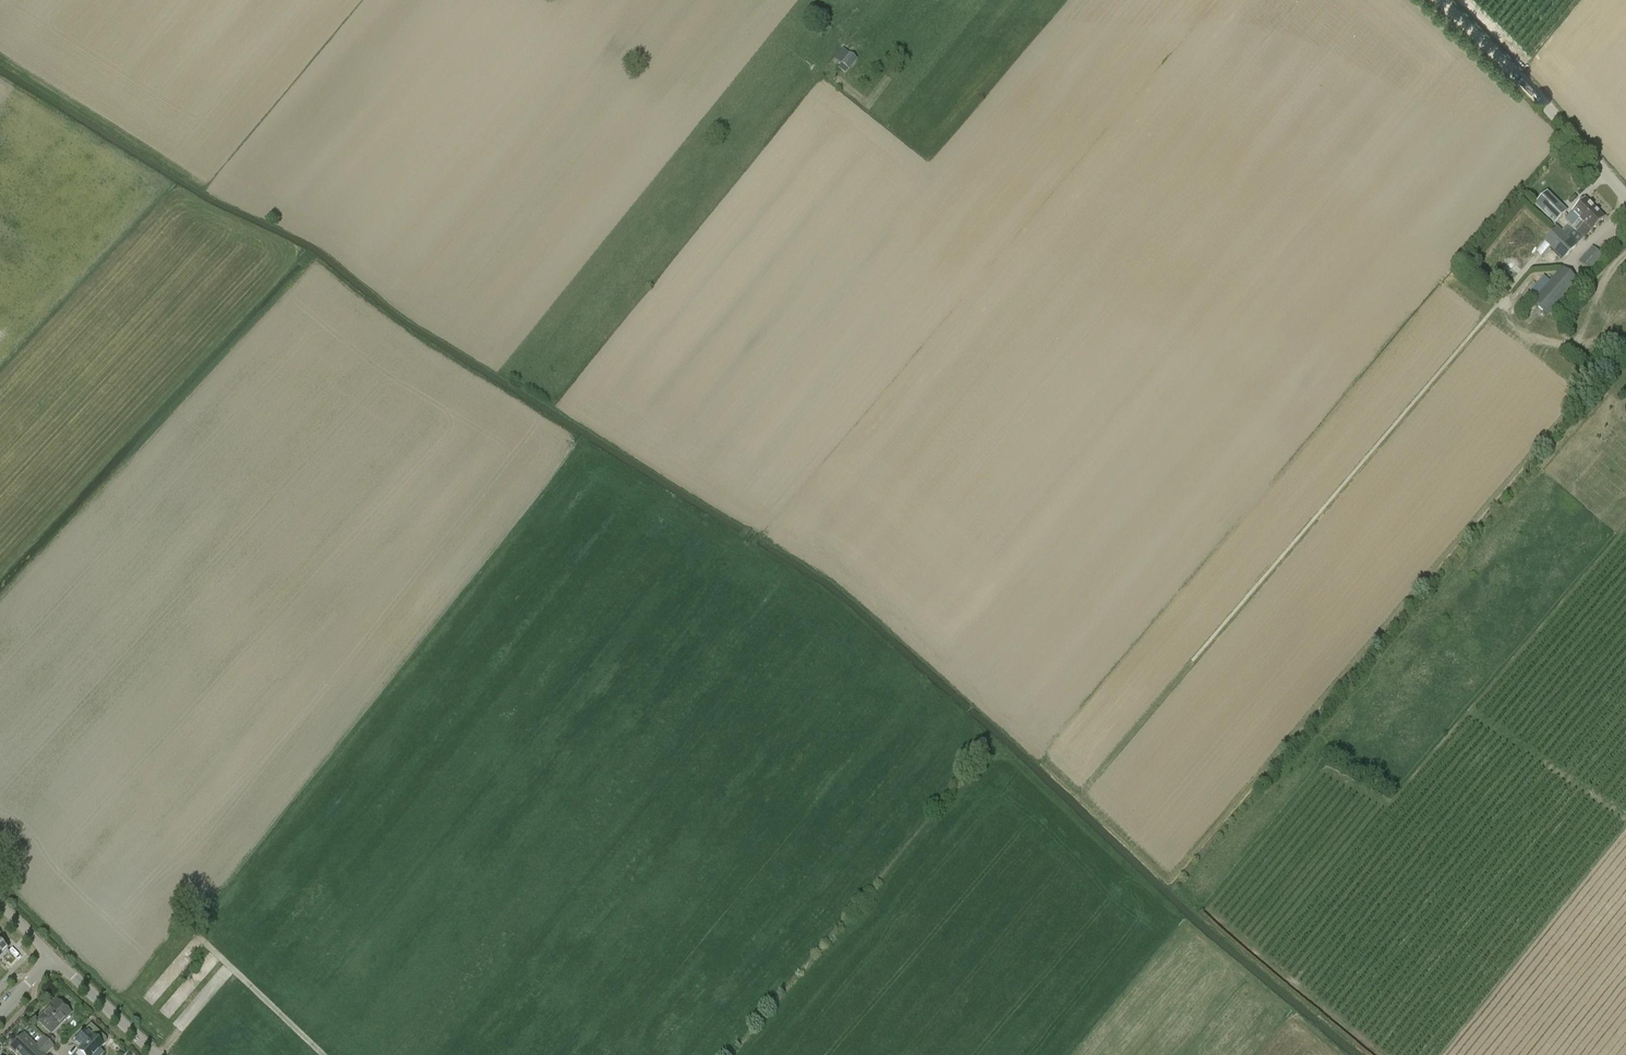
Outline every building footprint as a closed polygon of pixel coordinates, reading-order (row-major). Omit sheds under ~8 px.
[(849,69),(858,58),(844,46),(835,57),(849,69)] [(1605,215),(1614,208),(1599,191),(1590,199),(1605,215)] [(1554,225),(1567,212),(1547,192),(1534,205),(1554,225)] [(1553,251),(1575,229),(1594,209),(1584,200),(1565,219),(1570,224),(1562,232),(1558,227),(1543,242),(1553,251)] [(1594,209),(1575,229),(1553,251),(1562,260),(1577,246),(1576,246),(1584,238),(1604,219),(1594,209)] [(1590,273),(1603,257),(1592,247),(1578,262),(1590,273)] [(1533,302),(1548,315),(1577,282),(1562,269),(1533,302)] [(0,932),(0,962),(1,963),(11,953),(1,944),(6,938),(0,932)] [(43,1019),(39,1023),(50,1033),(59,1024),(60,1025),(71,1014),(57,1000),(41,1017),(43,1019)] [(75,1042),(81,1048),(78,1051),(82,1054),(94,1054),(105,1044),(106,1041),(105,1039),(101,1035),(101,1034),(91,1024),(85,1031),(75,1042)] [(10,1049),(17,1054),(46,1054),(54,1047),(51,1045),(45,1039),(44,1038),(36,1047),(24,1035),(10,1049)] [(55,1040),(50,1035),(45,1039),(51,1045),(55,1040)]
